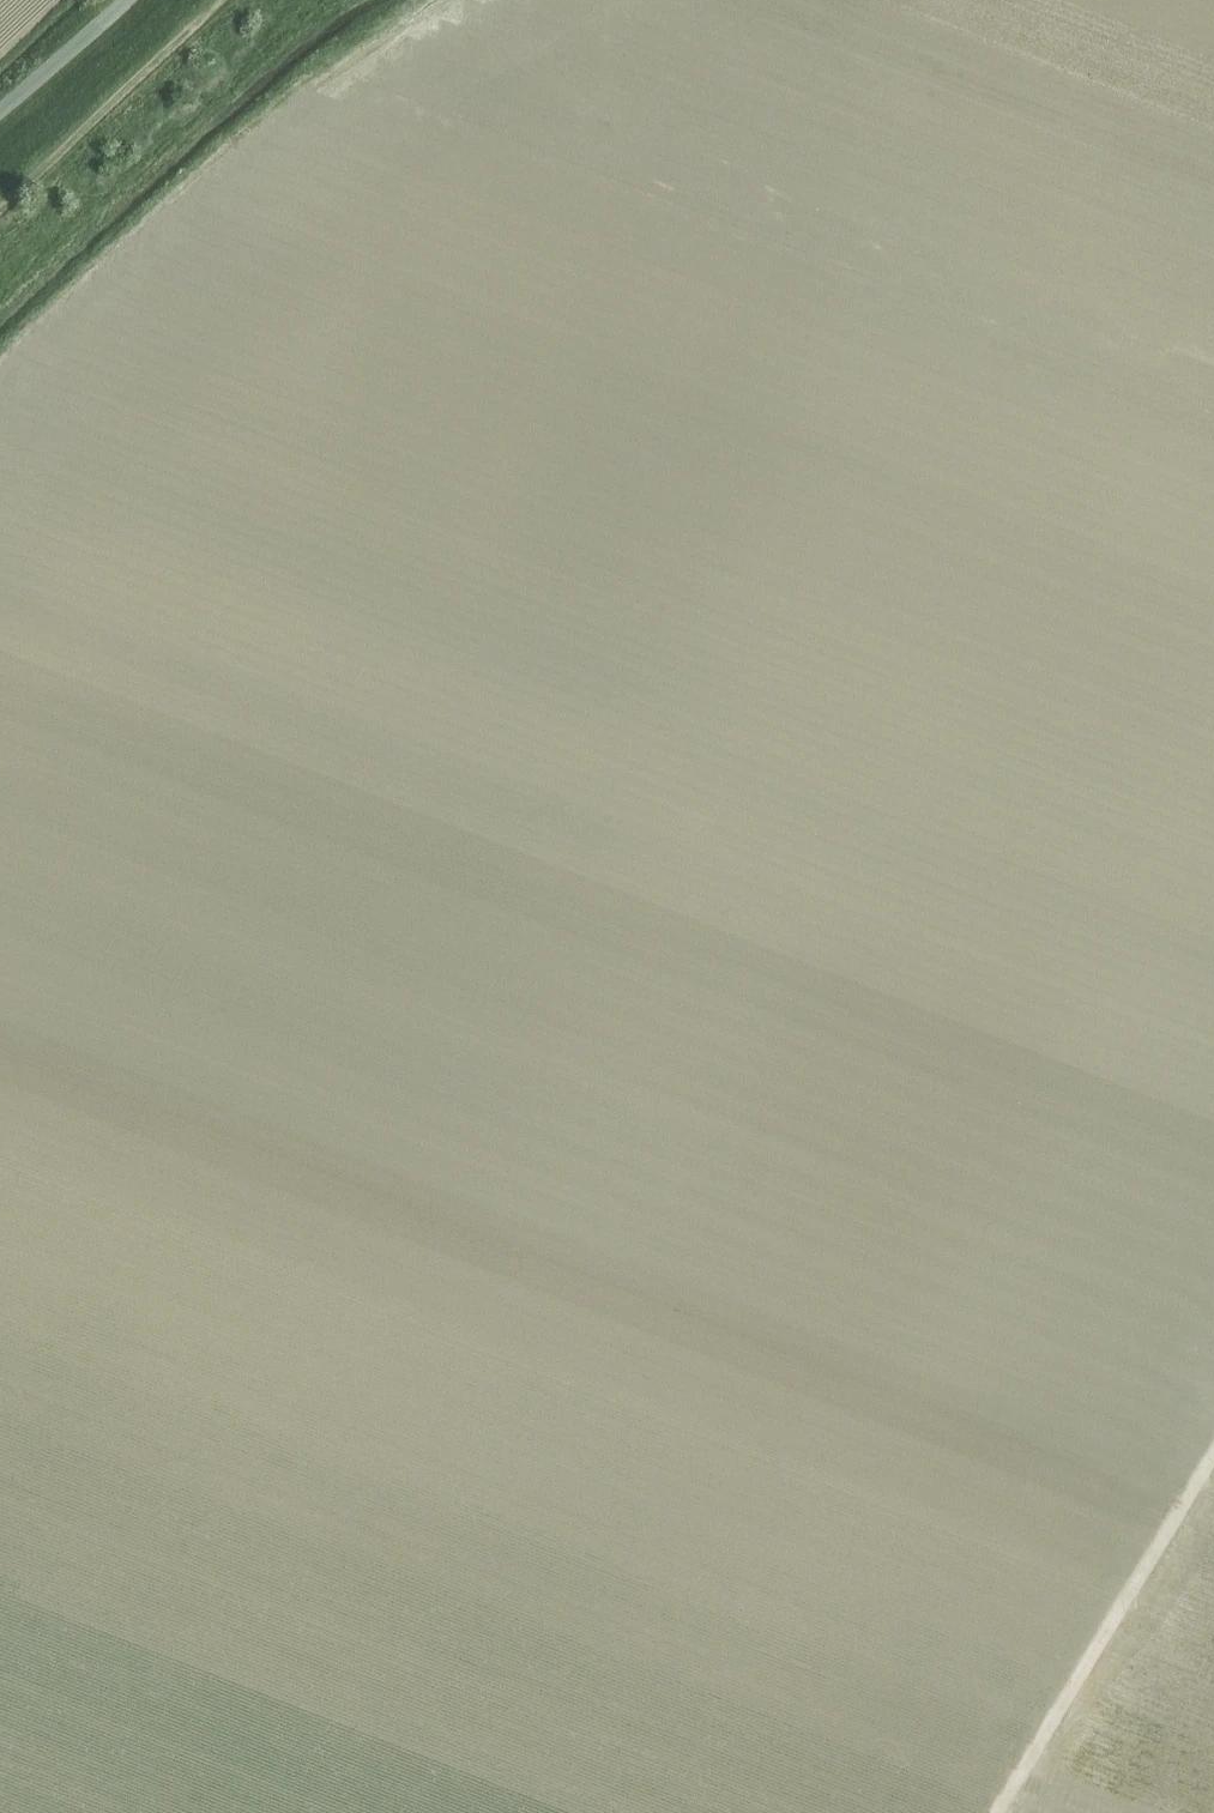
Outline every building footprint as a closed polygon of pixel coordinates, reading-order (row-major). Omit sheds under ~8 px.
[(139,1456),(159,1462),(163,1451),(143,1444),(139,1456)]
